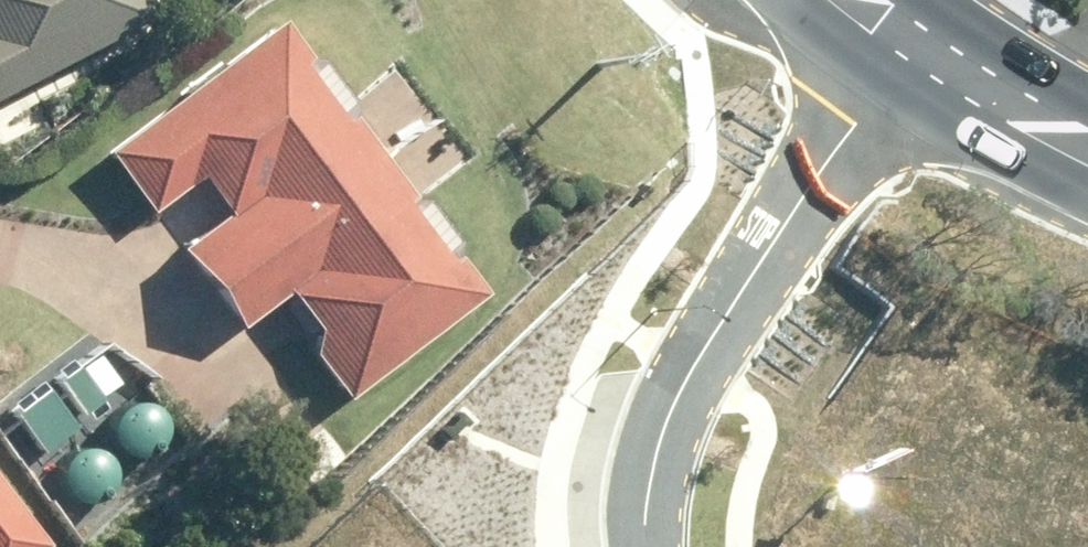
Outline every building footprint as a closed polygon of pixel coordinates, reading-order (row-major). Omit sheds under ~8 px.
[(156,18),(146,0),(0,0),(0,101),(156,18)] [(209,177),(237,214),(186,252),(217,293),(389,163),(356,118),(357,103),(334,72),(318,70),(284,25),(112,154),(158,216),(209,177)] [(389,163),(217,293),(243,328),(295,290),(322,325),(317,352),(353,400),(491,297),(460,257),(463,242),(434,204),(419,201),(389,163)] [(0,475),(0,546),(54,546),(0,475)] [(215,546),(233,546),(226,538),(215,546)]
